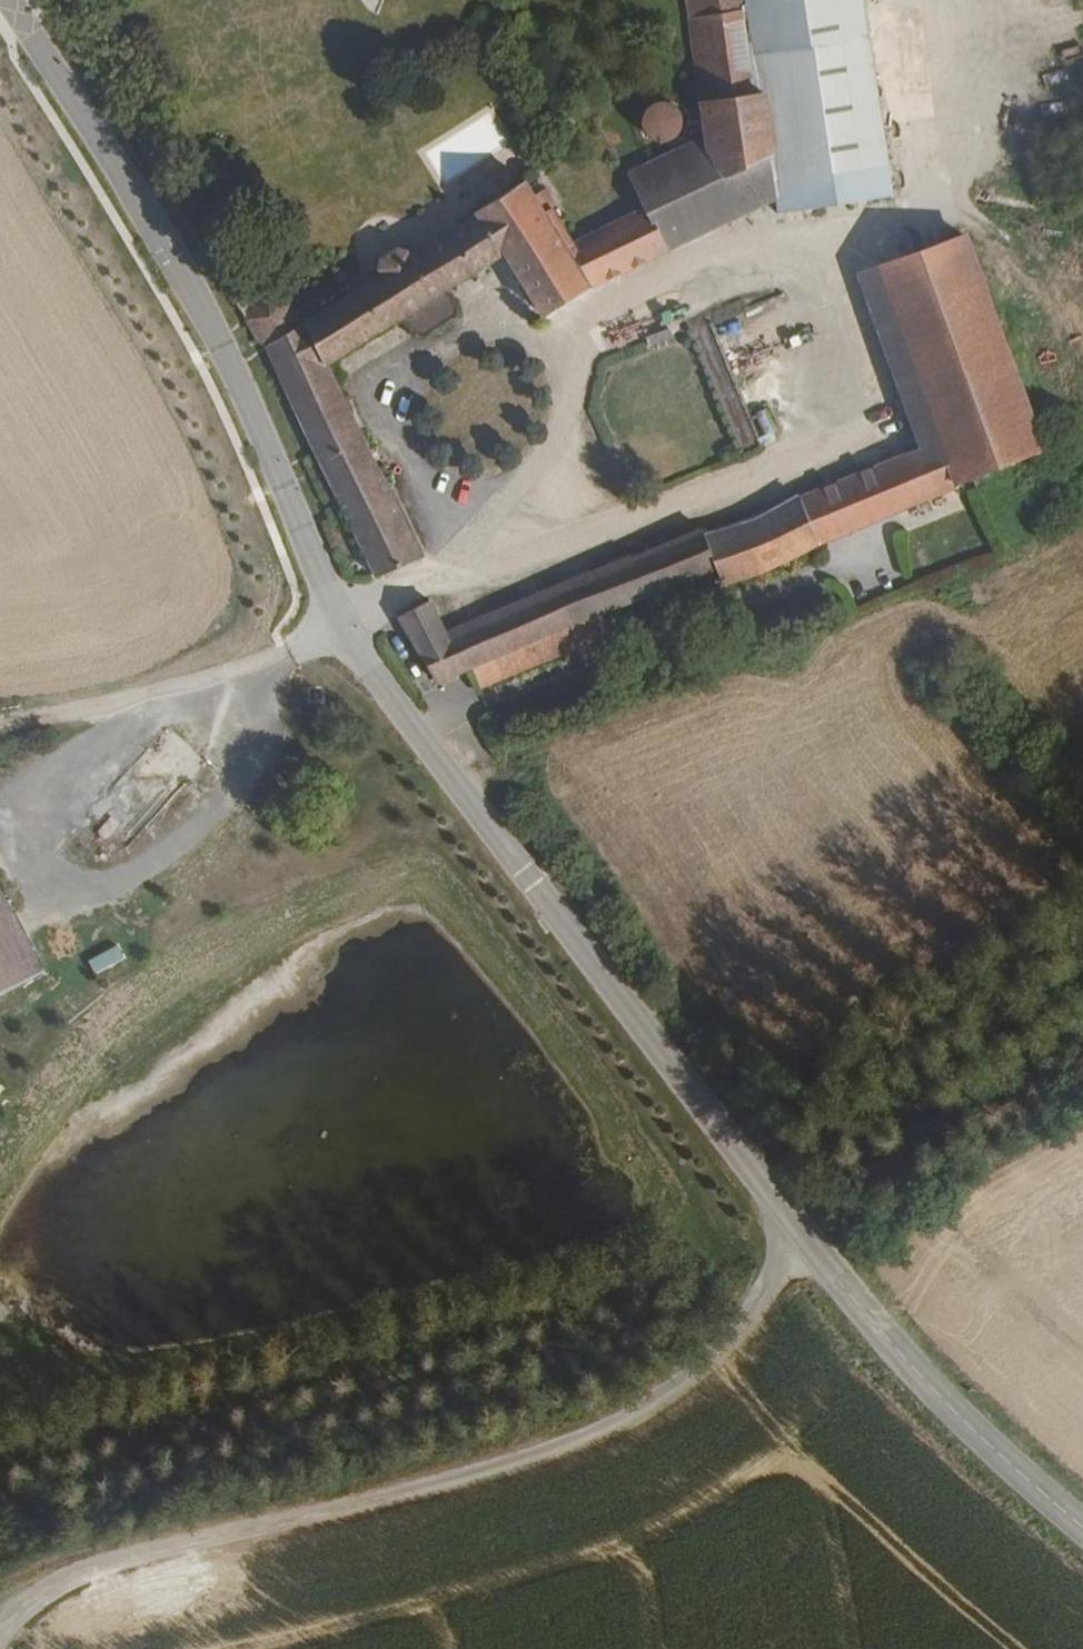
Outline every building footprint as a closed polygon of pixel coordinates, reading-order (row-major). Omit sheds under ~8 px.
[(863,0),(681,0),(691,55),(705,137),(610,186),(626,218),(574,243),(555,211),(542,219),(519,185),(411,253),(391,250),(375,258),(375,275),(337,299),(333,292),(323,299),(326,306),(302,321),(286,296),(269,291),(252,302),(245,312),(265,344),(379,576),(421,554),(392,496),(327,365),(400,316),(413,335),(422,335),(452,317),(456,307),(446,289),(502,254),(544,316),(583,288),(742,217),(775,202),(777,214),(895,199),(863,0)] [(650,136),(662,140),(672,137),(679,129),(680,119),(677,109),(668,102),(660,101),(651,104),(645,110),(643,119),(644,129),(650,136)] [(701,599),(723,579),(1038,453),(966,237),(860,279),(922,454),(799,502),(797,496),(624,560),(451,628),(444,612),(436,615),(428,604),(399,619),(436,680),(470,667),(478,685),(701,599)] [(766,409),(753,414),(761,436),(775,431),(766,409)] [(200,762),(161,727),(6,902),(40,933),(200,762)]
